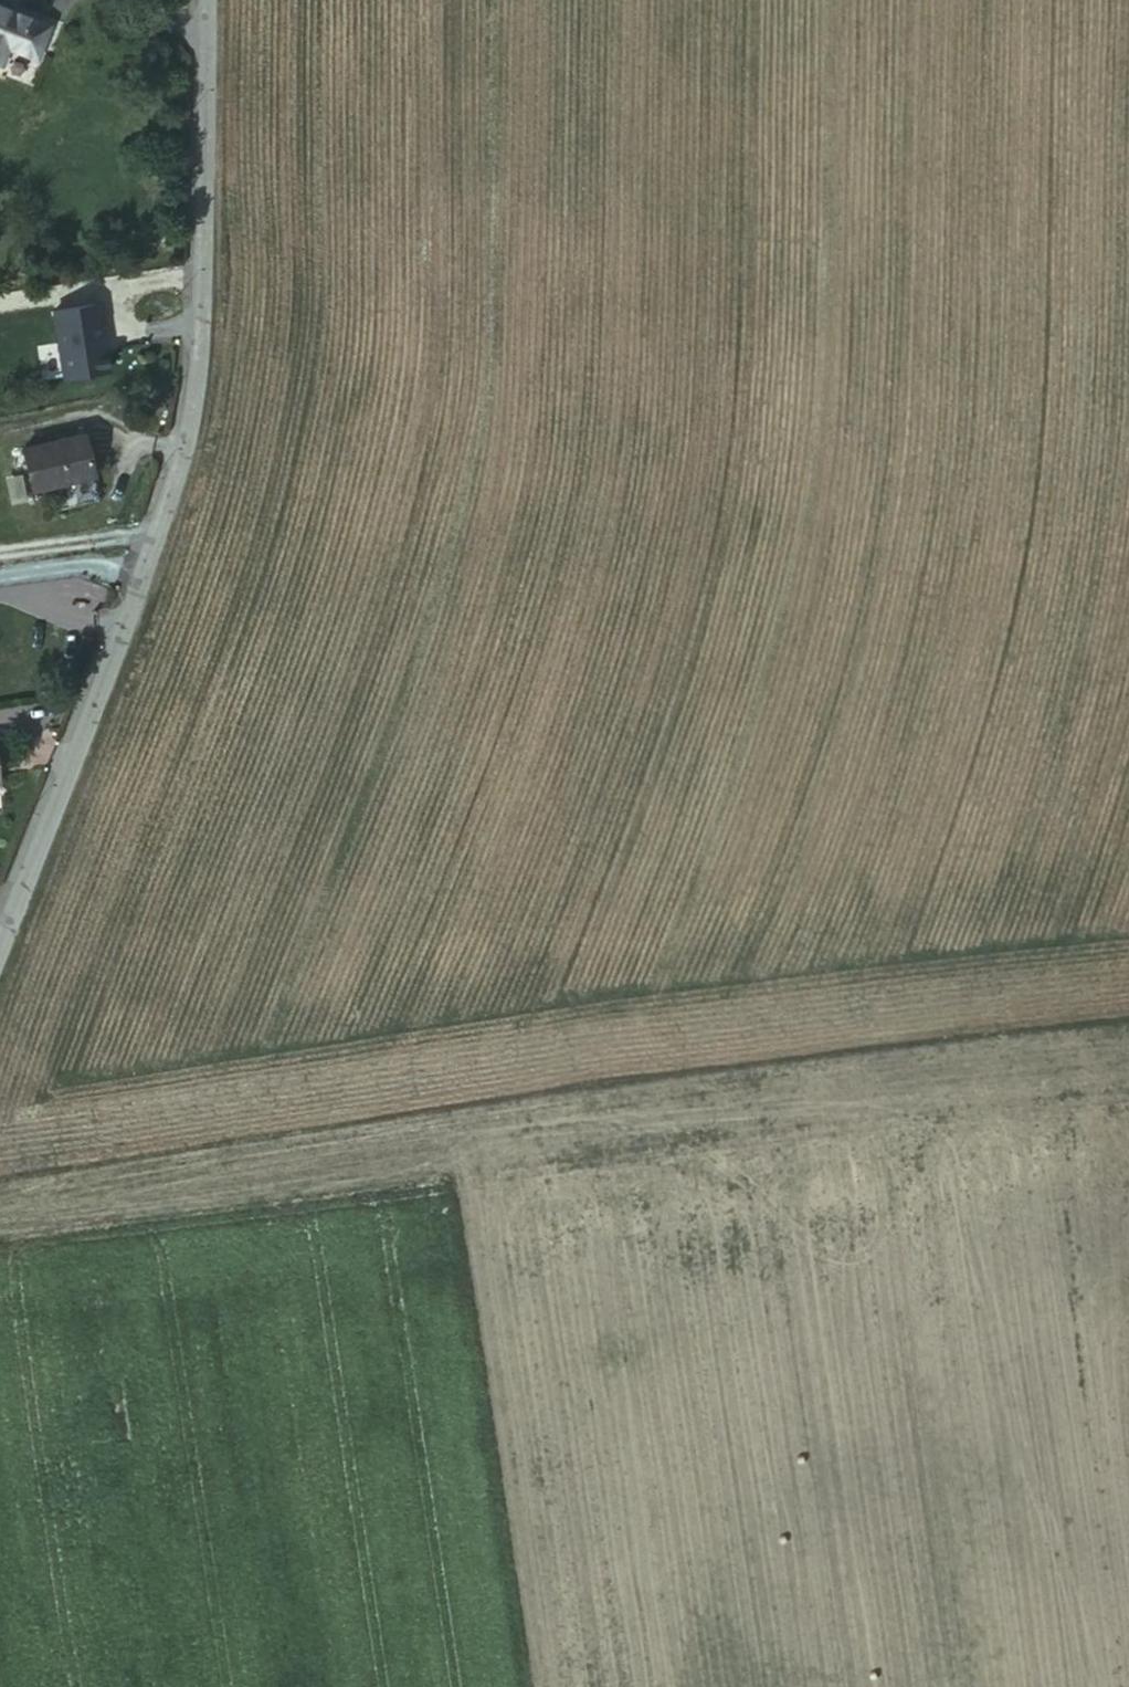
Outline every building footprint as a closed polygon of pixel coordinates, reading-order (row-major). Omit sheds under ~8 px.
[(24,60),(34,27),(0,15),(0,50),(24,60)] [(94,302),(43,310),(53,375),(100,368),(93,322),(97,321),(94,302)] [(28,474),(90,461),(81,424),(20,436),(28,474)]
